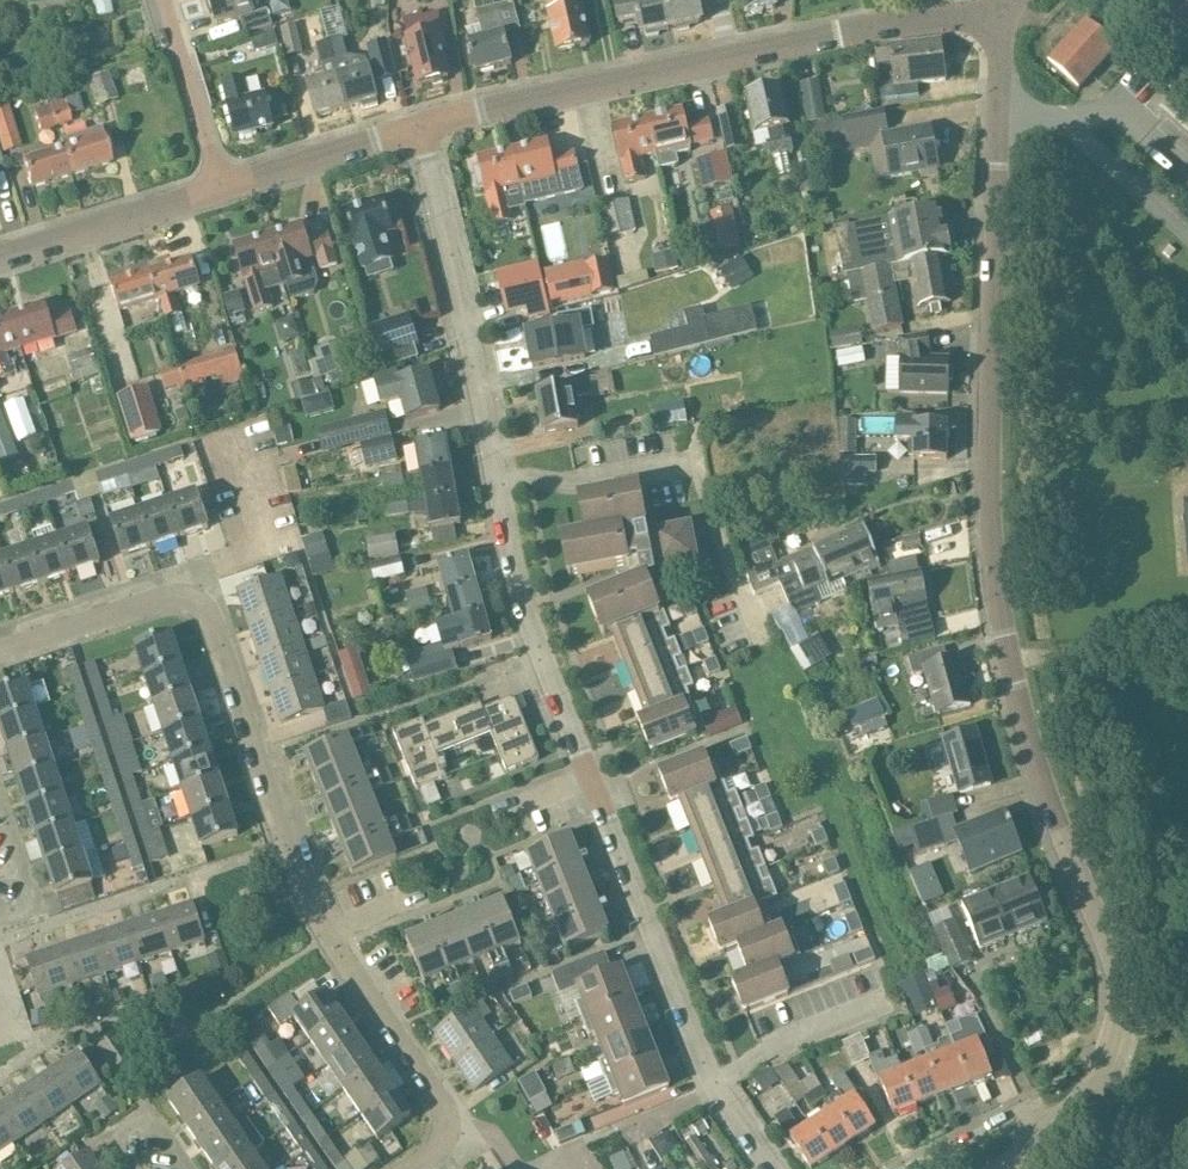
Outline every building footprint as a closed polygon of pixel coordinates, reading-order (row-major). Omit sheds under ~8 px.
[(241,18),(246,34),(273,26),(265,0),(210,0),(217,25),(241,18)] [(275,14),(292,9),(290,0),(271,0),(275,14)] [(555,9),(549,11),(558,52),(591,45),(581,3),(581,4),(580,0),(553,0),(555,9)] [(646,33),(648,37),(660,35),(660,30),(672,27),(667,0),(632,0),(633,4),(617,7),(620,23),(639,20),(642,34),(646,33)] [(672,27),(676,27),(678,31),(691,29),(691,24),(704,21),(700,0),(667,0),(672,27)] [(751,11),(755,15),(762,14),(764,9),(777,6),(775,0),(746,0),(748,12),(751,11)] [(1187,28),(1187,0),(1158,0),(1187,28)] [(480,24),(466,28),(471,43),(470,43),(478,73),(512,64),(505,35),(522,31),(514,1),(497,5),(495,6),(477,10),(480,24)] [(403,19),(408,38),(407,38),(419,85),(449,78),(443,50),(446,50),(442,32),(452,30),(448,10),(424,16),(424,14),(403,19)] [(1087,21),(1049,62),(1079,90),(1117,48),(1087,21)] [(298,25),(281,29),(288,56),(304,52),(298,25)] [(275,31),(251,38),(254,48),(260,51),(279,46),(275,31)] [(342,38),(330,41),(347,109),(378,100),(368,64),(361,60),(355,59),(347,58),(342,38)] [(892,64),(879,65),(883,99),(897,98),(919,95),(918,83),(946,80),(942,40),(890,46),(892,64)] [(323,65),(327,79),(307,84),(316,117),(347,109),(330,41),(316,44),(322,65),(323,65)] [(378,81),(395,76),(386,43),(369,48),(378,81)] [(118,99),(109,72),(88,79),(97,106),(118,99)] [(266,95),(249,99),(244,79),(224,84),(229,105),(228,105),(236,137),(242,136),(246,137),(250,136),(253,135),(256,132),(274,127),(273,121),(288,117),(283,96),(267,100),(266,95)] [(819,82),(800,85),(807,124),(826,121),(819,82)] [(756,91),(754,94),(748,95),(752,112),(750,113),(755,133),(768,130),(771,142),(767,143),(770,157),(793,152),(790,138),(786,139),(784,127),(789,126),(780,88),(764,92),(761,90),(756,91)] [(51,104),(50,104),(57,127),(72,122),(66,100),(64,101),(61,90),(48,94),(51,104)] [(0,107),(0,139),(1,141),(18,135),(9,103),(0,107)] [(57,127),(50,104),(35,109),(41,131),(57,127)] [(709,121),(686,126),(682,110),(648,118),(656,153),(660,169),(680,164),(678,155),(692,151),(690,144),(713,139),(709,121)] [(885,112),(845,119),(848,133),(848,137),(850,148),(886,141),(884,135),(884,131),(888,130),(885,112)] [(640,157),(656,153),(648,118),(614,127),(628,183),(645,179),(640,157)] [(845,119),(806,125),(808,139),(848,133),(845,119)] [(940,169),(932,126),(884,135),(886,141),(892,177),(940,169)] [(101,128),(61,140),(72,175),(112,163),(104,136),(101,128)] [(741,133),(723,137),(727,152),(744,148),(741,133)] [(547,143),(512,151),(520,184),(525,205),(583,191),(578,171),(574,152),(551,157),(547,143)] [(62,149),(24,160),(32,187),(72,175),(64,148),(62,149)] [(480,165),(473,167),(478,188),(485,186),(487,192),(492,215),(494,224),(512,220),(510,211),(504,188),(520,184),(512,151),(479,159),(480,165)] [(727,154),(698,161),(704,189),(734,182),(727,154)] [(628,200),(600,207),(606,237),(635,230),(628,200)] [(351,207),(353,211),(345,214),(363,270),(392,261),(384,234),(393,232),(384,202),(365,207),(364,203),(351,207)] [(732,209),(721,212),(726,235),(719,237),(722,251),(741,247),(732,209)] [(943,257),(951,255),(947,230),(944,230),(941,210),(836,229),(844,274),(850,273),(895,265),(899,264),(943,257)] [(307,239),(303,226),(269,237),(283,282),(284,286),(304,279),(298,262),(317,256),(321,270),(338,265),(328,233),(307,239)] [(267,288),(283,282),(269,237),(235,248),(256,313),(273,307),(267,288)] [(655,270),(676,265),(673,248),(651,253),(655,270)] [(899,264),(895,265),(898,283),(913,281),(918,308),(930,306),(932,315),(942,313),(940,304),(951,302),(943,257),(899,264)] [(742,258),(724,269),(735,287),(753,276),(742,258)] [(608,259),(585,264),(591,293),(614,287),(613,281),(608,262),(608,259)] [(190,261),(151,273),(159,301),(166,321),(180,317),(174,297),(199,289),(190,261)] [(869,299),(875,332),(905,326),(897,284),(898,283),(895,265),(850,273),(856,301),(869,299)] [(159,301),(151,273),(110,286),(119,314),(159,301)] [(543,285),(503,294),(508,314),(547,305),(543,285)] [(564,285),(552,287),(555,301),(567,298),(564,285)] [(243,313),(237,293),(222,297),(229,318),(243,313)] [(45,306),(11,316),(21,349),(77,332),(71,315),(50,322),(45,306)] [(652,338),(656,358),(757,332),(751,307),(704,318),(702,310),(686,314),(690,329),(652,338)] [(527,333),(533,366),(587,357),(583,331),(595,329),(592,311),(558,317),(559,327),(527,333)] [(12,377),(5,354),(21,349),(11,316),(0,320),(0,381),(12,377)] [(369,331),(377,358),(419,345),(410,318),(369,331)] [(861,327),(830,333),(833,349),(864,344),(861,327)] [(901,392),(948,393),(949,384),(954,382),(954,371),(949,368),(949,359),(927,358),(926,352),(930,352),(927,335),(900,339),(903,357),(902,358),(901,392)] [(337,341),(316,349),(326,377),(347,370),(337,341)] [(92,348),(69,356),(77,381),(100,373),(92,348)] [(857,348),(837,353),(839,367),(860,363),(857,348)] [(236,350),(215,356),(220,376),(223,385),(244,379),(236,350)] [(291,357),(300,374),(312,368),(302,351),(291,357)] [(197,361),(179,366),(185,385),(186,389),(203,384),(202,381),(197,361)] [(396,374),(375,380),(382,405),(400,400),(406,421),(440,412),(429,375),(398,383),(396,374)] [(616,390),(613,374),(590,378),(592,394),(590,395),(591,399),(605,397),(605,392),(616,390)] [(308,376),(292,381),(297,396),(312,392),(308,376)] [(570,382),(571,388),(538,393),(545,433),(579,427),(574,397),(590,395),(592,394),(590,378),(570,382)] [(161,431),(147,388),(120,397),(133,440),(161,431)] [(331,392),(303,400),(308,417),(335,409),(331,392)] [(685,401),(655,406),(659,428),(688,423),(685,401)] [(186,405),(175,409),(180,422),(190,419),(186,405)] [(0,407),(0,435),(9,432),(0,407)] [(384,414),(356,421),(361,444),(390,436),(384,414)] [(915,442),(914,459),(948,460),(948,425),(930,424),(930,420),(898,420),(898,442),(915,442)] [(842,421),(842,453),(844,471),(875,472),(875,459),(855,459),(855,421),(842,421)] [(291,422),(274,426),(279,443),(295,438),(291,422)] [(393,438),(362,445),(367,467),(398,458),(393,438)] [(415,445),(421,474),(451,468),(445,439),(415,445)] [(181,446),(153,456),(156,467),(185,458),(181,446)] [(153,456),(124,465),(128,477),(156,467),(153,456)] [(124,465),(97,474),(100,486),(128,477),(124,465)] [(295,467),(282,470),(289,495),(301,491),(295,467)] [(383,479),(403,476),(401,467),(381,470),(383,479)] [(451,468),(421,474),(426,502),(456,497),(451,468)] [(403,476),(383,479),(384,488),(404,485),(403,476)] [(640,487),(590,497),(579,499),(586,534),(562,539),(569,576),(629,565),(628,561),(638,559),(642,579),(647,577),(647,579),(656,576),(656,571),(699,563),(691,526),(649,534),(640,487)] [(196,495),(167,505),(179,539),(207,529),(196,495)] [(456,497),(426,502),(431,531),(461,526),(456,497)] [(80,503),(77,504),(82,518),(97,513),(92,499),(80,503)] [(18,513),(14,501),(0,506),(0,519),(18,513)] [(387,507),(389,517),(409,514),(408,504),(387,507)] [(167,505),(139,514),(150,548),(179,539),(167,505)] [(150,548),(139,514),(110,524),(122,558),(150,548)] [(775,569),(781,583),(782,584),(873,545),(865,526),(813,548),(814,552),(775,569)] [(901,536),(903,540),(904,544),(921,539),(917,530),(901,536)] [(88,531),(59,541),(70,575),(99,565),(88,531)] [(329,552),(323,531),(302,538),(309,558),(329,552)] [(396,534),(367,539),(370,561),(400,556),(396,534)] [(59,541),(30,550),(41,584),(70,575),(59,541)] [(873,545),(782,584),(794,614),(821,603),(850,589),(845,579),(880,564),(873,545)] [(30,550),(2,560),(13,594),(41,584),(30,550)] [(297,556),(286,559),(290,570),(295,568),(299,562),(297,556)] [(401,557),(371,564),(375,583),(405,575),(401,557)] [(439,566),(447,594),(476,585),(468,557),(439,566)] [(2,560),(0,561),(0,598),(13,594),(2,560)] [(921,572),(868,582),(877,629),(900,625),(904,646),(936,637),(927,601),(921,572)] [(614,631),(615,634),(666,614),(664,609),(660,611),(647,579),(647,577),(642,579),(592,598),(590,599),(604,635),(614,631)] [(237,592),(248,625),(291,610),(280,578),(237,592)] [(476,585),(447,594),(455,622),(484,613),(476,585)] [(409,605),(430,599),(427,587),(406,593),(409,605)] [(433,607),(430,599),(409,605),(412,614),(433,607)] [(317,612),(314,600),(305,603),(309,614),(317,612)] [(682,605),(687,617),(697,612),(693,600),(682,605)] [(291,610),(248,625),(258,657),(302,643),(291,610)] [(492,641),(484,613),(455,622),(438,626),(443,644),(406,655),(415,683),(458,670),(453,652),(492,641)] [(666,614),(615,634),(630,672),(681,652),(676,639),(669,641),(665,630),(672,628),(666,614)] [(694,634),(698,646),(709,642),(704,630),(694,634)] [(693,632),(678,638),(683,652),(699,646),(698,646),(694,634),(693,632)] [(134,648),(144,677),(181,664),(172,635),(134,648)] [(328,645),(325,635),(310,639),(314,650),(328,645)] [(816,635),(801,644),(813,667),(829,659),(816,635)] [(302,643),(258,657),(269,690),(313,676),(302,643)] [(358,650),(341,655),(356,701),(373,696),(358,650)] [(681,652),(630,672),(645,710),(689,693),(688,689),(695,686),(687,668),(681,671),(676,660),(683,657),(681,652)] [(923,654),(909,658),(914,676),(927,672),(938,714),(972,705),(959,659),(927,668),(923,654)] [(705,663),(710,675),(720,671),(716,659),(705,663)] [(96,662),(86,665),(95,693),(105,689),(96,662)] [(181,664),(144,677),(153,705),(191,693),(181,664)] [(79,667),(68,671),(77,699),(88,695),(79,667)] [(313,676),(269,690),(280,723),(324,709),(313,676)] [(36,712),(27,684),(0,693),(0,724),(36,712)] [(105,689),(95,693),(104,721),(115,718),(105,689)] [(191,693),(153,705),(163,734),(200,721),(191,693)] [(689,693),(645,710),(647,717),(640,720),(652,752),(654,751),(696,734),(692,721),(698,719),(692,702),(693,702),(689,693)] [(88,695),(77,699),(87,727),(98,724),(88,695)] [(507,774),(539,761),(515,698),(482,711),(480,705),(426,727),(423,720),(394,732),(417,791),(422,790),(436,784),(447,780),(437,756),(491,734),(507,774)] [(878,698),(848,711),(854,726),(884,713),(878,698)] [(338,723),(351,718),(347,704),(333,708),(338,723)] [(736,708),(721,714),(727,729),(742,723),(736,708)] [(0,724),(0,729),(8,753),(46,741),(36,712),(0,724)] [(115,718),(104,721),(114,750),(134,743),(134,742),(126,715),(115,718)] [(884,717),(860,726),(863,736),(888,727),(884,717)] [(200,721),(163,734),(172,763),(210,750),(200,721)] [(98,724),(87,727),(96,756),(107,752),(98,724)] [(305,754),(314,778),(359,760),(353,744),(365,738),(366,739),(376,734),(373,726),(362,731),(362,730),(349,736),(305,754)] [(991,785),(976,730),(945,738),(961,793),(991,785)] [(732,745),(736,756),(751,750),(747,739),(732,745)] [(46,741),(8,753),(17,782),(55,770),(46,741)] [(124,746),(114,750),(123,779),(133,775),(124,746)] [(210,750),(172,763),(181,791),(219,779),(210,750)] [(107,752),(96,756),(106,784),(117,781),(107,752)] [(672,804),(681,800),(680,799),(725,781),(723,781),(717,765),(710,767),(705,755),(662,772),(662,771),(660,772),(672,804)] [(359,760),(314,778),(324,802),(392,775),(389,768),(379,772),(366,776),(359,760)] [(55,770),(17,782),(27,811),(65,798),(55,770)] [(133,775),(123,779),(132,807),(143,804),(133,775)] [(392,775),(324,802),(334,827),(379,809),(372,792),(385,786),(385,787),(395,783),(392,775)] [(219,779),(181,791),(191,820),(229,807),(219,779)] [(117,781),(106,784),(116,813),(126,810),(117,781)] [(680,799),(681,800),(692,828),(736,810),(737,812),(744,809),(736,791),(730,793),(725,781),(680,799)] [(436,784),(422,790),(428,806),(442,800),(436,784)] [(771,798),(766,786),(756,790),(760,802),(771,798)] [(754,792),(741,797),(745,808),(759,803),(754,792)] [(928,803),(933,821),(937,820),(953,815),(959,812),(954,795),(928,803)] [(65,798),(27,811),(36,839),(74,827),(65,798)] [(143,804),(132,807),(142,836),(152,833),(143,804)] [(229,807),(191,820),(200,849),(238,836),(229,807)] [(379,809),(334,827),(344,851),(411,824),(408,815),(398,820),(398,819),(385,824),(379,809)] [(126,810),(116,813),(125,842),(135,838),(126,810)] [(736,810),(692,828),(703,858),(748,840),(749,841),(755,838),(748,820),(741,823),(737,812),(736,810)] [(958,831),(956,832),(960,842),(972,872),(1021,852),(1005,812),(958,831)] [(778,815),(767,819),(772,832),(782,828),(778,815)] [(912,828),(894,834),(901,851),(916,845),(919,855),(946,847),(937,820),(933,821),(912,828)] [(411,824),(344,851),(354,875),(398,857),(391,840),(404,835),(414,831),(411,824)] [(74,827),(36,839),(46,868),(84,855),(74,827)] [(161,830),(142,836),(151,863),(169,857),(161,830)] [(813,834),(818,846),(828,842),(823,830),(813,834)] [(534,871),(512,879),(514,886),(581,859),(571,835),(527,853),(534,871)] [(135,838),(125,842),(134,868),(144,865),(135,838)] [(748,840),(703,858),(715,887),(760,869),(760,870),(767,868),(760,849),(753,852),(749,841),(748,840)] [(84,855),(46,868),(55,896),(93,884),(84,855)] [(581,859),(514,886),(517,894),(540,886),(546,902),(591,884),(581,859)] [(840,872),(835,860),(825,864),(829,876),(840,872)] [(910,873),(917,888),(935,881),(928,865),(910,873)] [(715,887),(726,916),(726,917),(754,906),(755,906),(779,897),(771,879),(764,881),(760,870),(760,869),(715,887)] [(1031,878),(980,898),(985,911),(989,910),(993,921),(998,919),(1005,938),(1048,921),(1031,878)] [(531,927),(535,935),(601,908),(591,884),(546,902),(553,918),(531,927)] [(851,901),(845,884),(834,889),(841,905),(851,901)] [(683,903),(689,922),(722,909),(715,891),(683,903)] [(964,904),(979,943),(981,947),(1005,938),(998,919),(993,921),(989,910),(985,911),(980,898),(964,904)] [(504,899),(480,909),(506,975),(514,972),(505,951),(522,944),(504,899)] [(192,903),(159,914),(172,950),(205,939),(192,903)] [(726,917),(726,916),(709,922),(722,953),(739,947),(738,946),(766,935),(766,934),(755,906),(754,906),(726,917)] [(601,908),(535,935),(537,941),(559,932),(566,951),(611,932),(601,908)] [(480,909),(455,918),(473,963),(490,957),(499,979),(506,975),(480,909)] [(159,914),(126,925),(139,961),(172,950),(159,914)] [(857,914),(846,918),(853,934),(863,930),(857,914)] [(455,918),(431,928),(457,995),(466,992),(457,970),(473,963),(455,918)] [(955,920),(935,930),(953,970),(973,961),(955,920)] [(126,925),(93,936),(105,972),(139,961),(126,925)] [(807,949),(833,944),(829,925),(803,930),(807,949)] [(739,947),(749,974),(750,976),(785,962),(802,955),(794,937),(788,940),(783,927),(766,934),(766,935),(738,946),(739,947)] [(457,995),(431,928),(406,938),(424,983),(442,976),(451,998),(457,995)] [(93,936),(60,947),(72,983),(105,972),(93,936)] [(72,983),(60,947),(27,958),(39,994),(72,983)] [(875,960),(871,950),(855,956),(859,966),(875,960)] [(852,965),(847,953),(829,961),(833,973),(852,965)] [(227,955),(216,959),(219,968),(230,964),(227,955)] [(576,1003),(583,1020),(635,1000),(623,969),(594,981),(586,961),(553,975),(561,996),(578,989),(583,1000),(576,1003)] [(733,981),(745,1012),(747,1012),(747,1011),(790,994),(785,981),(792,979),(785,962),(750,976),(749,974),(733,981)] [(165,972),(151,977),(155,991),(169,986),(165,972)] [(905,984),(914,1005),(934,998),(932,993),(925,976),(905,984)] [(940,990),(932,993),(934,998),(938,1009),(939,1011),(957,1004),(950,986),(940,990)] [(512,993),(515,1003),(532,997),(528,987),(512,993)] [(125,999),(122,989),(114,992),(117,1001),(125,999)] [(345,1018),(327,993),(304,1009),(293,993),(269,1009),(281,1027),(295,1017),(311,1041),(345,1018)] [(89,994),(80,997),(83,1008),(93,1005),(89,994)] [(635,1000),(583,1020),(590,1038),(597,1035),(601,1046),(646,1029),(635,1000)] [(434,1033),(453,1062),(492,1036),(472,1007),(434,1033)] [(44,1024),(44,1008),(31,1008),(31,1024),(44,1024)] [(970,1084),(993,1076),(986,1058),(995,1053),(978,1015),(959,1022),(964,1033),(952,1038),(957,1050),(970,1084)] [(345,1018),(311,1041),(328,1065),(361,1042),(345,1018)] [(265,1032),(256,1020),(241,1030),(250,1042),(265,1032)] [(930,1061),(943,1095),(970,1084),(957,1050),(952,1038),(939,1043),(940,1045),(936,1047),(928,1027),(918,1031),(930,1061)] [(646,1029),(601,1046),(606,1058),(599,1061),(606,1078),(658,1058),(646,1029)] [(899,1060),(903,1072),(916,1106),(943,1095),(930,1061),(918,1031),(908,1034),(916,1056),(926,1052),(929,1061),(904,1071),(899,1060)] [(861,1035),(843,1042),(853,1067),(864,1062),(860,1054),(868,1050),(861,1035)] [(492,1036),(453,1062),(473,1091),(511,1065),(492,1036)] [(261,1038),(252,1045),(269,1069),(278,1063),(266,1046),(261,1038)] [(361,1042),(328,1065),(344,1090),(378,1067),(361,1042)] [(262,1074),(245,1049),(237,1055),(254,1080),(262,1074)] [(878,1082),(880,1081),(893,1115),(916,1106),(903,1072),(899,1060),(889,1064),(883,1051),(868,1057),(878,1082)] [(78,1052),(49,1072),(71,1103),(99,1084),(78,1052)] [(658,1058),(606,1078),(613,1096),(620,1094),(625,1106),(670,1089),(658,1058)] [(821,1085),(814,1072),(799,1080),(788,1060),(775,1067),(793,1100),(821,1085)] [(378,1067),(344,1090),(361,1114),(395,1091),(378,1067)] [(49,1072),(20,1091),(42,1123),(71,1103),(49,1072)] [(284,1072),(275,1078),(286,1094),(295,1088),(284,1072)] [(526,1092),(541,1083),(536,1073),(520,1082),(526,1092)] [(262,1074),(254,1080),(271,1104),(279,1098),(262,1074)] [(856,1140),(876,1126),(856,1095),(858,1094),(845,1074),(832,1082),(840,1094),(830,1101),(836,1109),(856,1140)] [(169,1101),(187,1126),(220,1103),(203,1078),(169,1101)] [(547,1093),(541,1083),(526,1092),(531,1102),(547,1093)] [(295,1088),(286,1094),(302,1118),(311,1112),(295,1088)] [(822,1089),(805,1099),(811,1108),(827,1098),(822,1089)] [(0,1105),(0,1123),(14,1142),(42,1123),(20,1091),(0,1105)] [(395,1091),(361,1114),(378,1138),(411,1115),(395,1091)] [(109,1097),(96,1106),(105,1119),(118,1110),(109,1097)] [(279,1098),(271,1104),(287,1128),(295,1122),(279,1098)] [(833,1155),(856,1140),(836,1109),(830,1101),(829,1099),(829,1100),(835,1109),(812,1125),(833,1155)] [(220,1103),(187,1126),(203,1150),(237,1127),(220,1103)] [(791,1138),(812,1168),(833,1155),(812,1125),(802,1131),(788,1110),(775,1118),(790,1139),(791,1138)] [(311,1112),(302,1118),(319,1143),(328,1137),(311,1112)] [(216,1168),(228,1168),(253,1152),(266,1143),(249,1119),(237,1127),(203,1150),(216,1168)] [(711,1129),(705,1119),(695,1125),(701,1135),(711,1129)] [(295,1122),(287,1128),(304,1153),(313,1147),(295,1122)] [(14,1142),(0,1123),(0,1152),(14,1142)] [(573,1126),(555,1133),(560,1145),(578,1138),(573,1126)] [(720,1168),(697,1134),(687,1141),(705,1168),(720,1168)] [(328,1137),(319,1143),(336,1168),(345,1162),(328,1137)] [(381,1159),(368,1141),(346,1157),(354,1168),(367,1168),(381,1159)] [(304,1153),(315,1168),(328,1168),(313,1147),(304,1153)] [(611,1157),(616,1168),(633,1168),(625,1151),(611,1157)] [(228,1168),(265,1168),(253,1152),(228,1168)] [(90,1155),(69,1168),(100,1168),(90,1155)]
